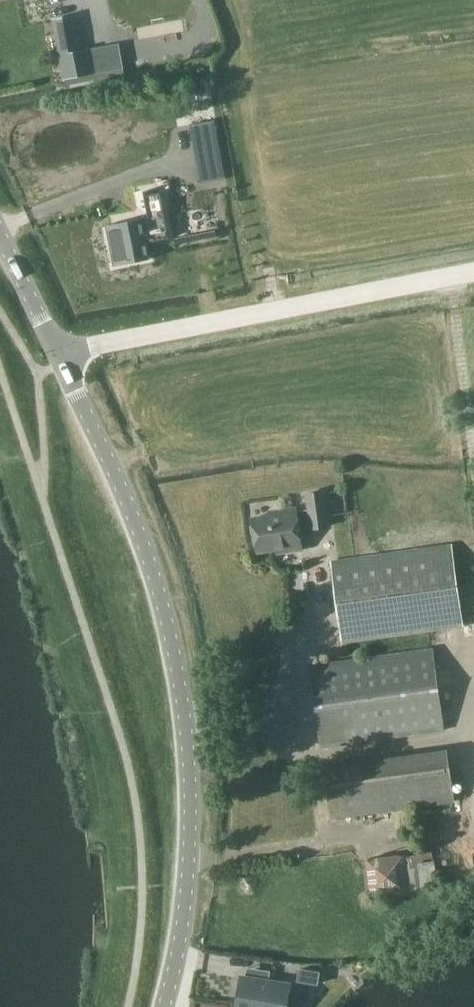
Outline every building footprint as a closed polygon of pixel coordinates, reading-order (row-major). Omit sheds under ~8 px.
[(80,52),(75,24),(56,28),(65,78),(95,73),(91,50),(80,52)] [(214,120),(190,125),(194,146),(219,141),(214,120)] [(114,266),(150,259),(147,243),(170,238),(160,189),(144,192),(149,218),(141,220),(109,226),(114,248),(111,248),(114,266)] [(309,508),(297,510),(296,508),(279,510),(280,514),(252,517),(253,520),(249,525),(250,532),(255,536),(257,552),(285,548),(285,552),(303,549),(300,531),(328,527),(323,491),(307,493),(309,508)] [(342,641),(439,627),(463,624),(452,546),(331,563),(342,641)] [(309,666),(321,748),(445,731),(433,649),(309,666)] [(332,820),(395,810),(439,803),(458,800),(450,748),(439,750),(387,759),(324,769),(332,820)] [(433,853),(405,856),(409,891),(437,888),(433,853)] [(405,856),(367,860),(371,895),(409,891),(405,856)] [(319,985),(321,972),(300,969),(297,982),(319,985)] [(238,1006),(286,1006),(289,987),(242,980),(238,1006)]
